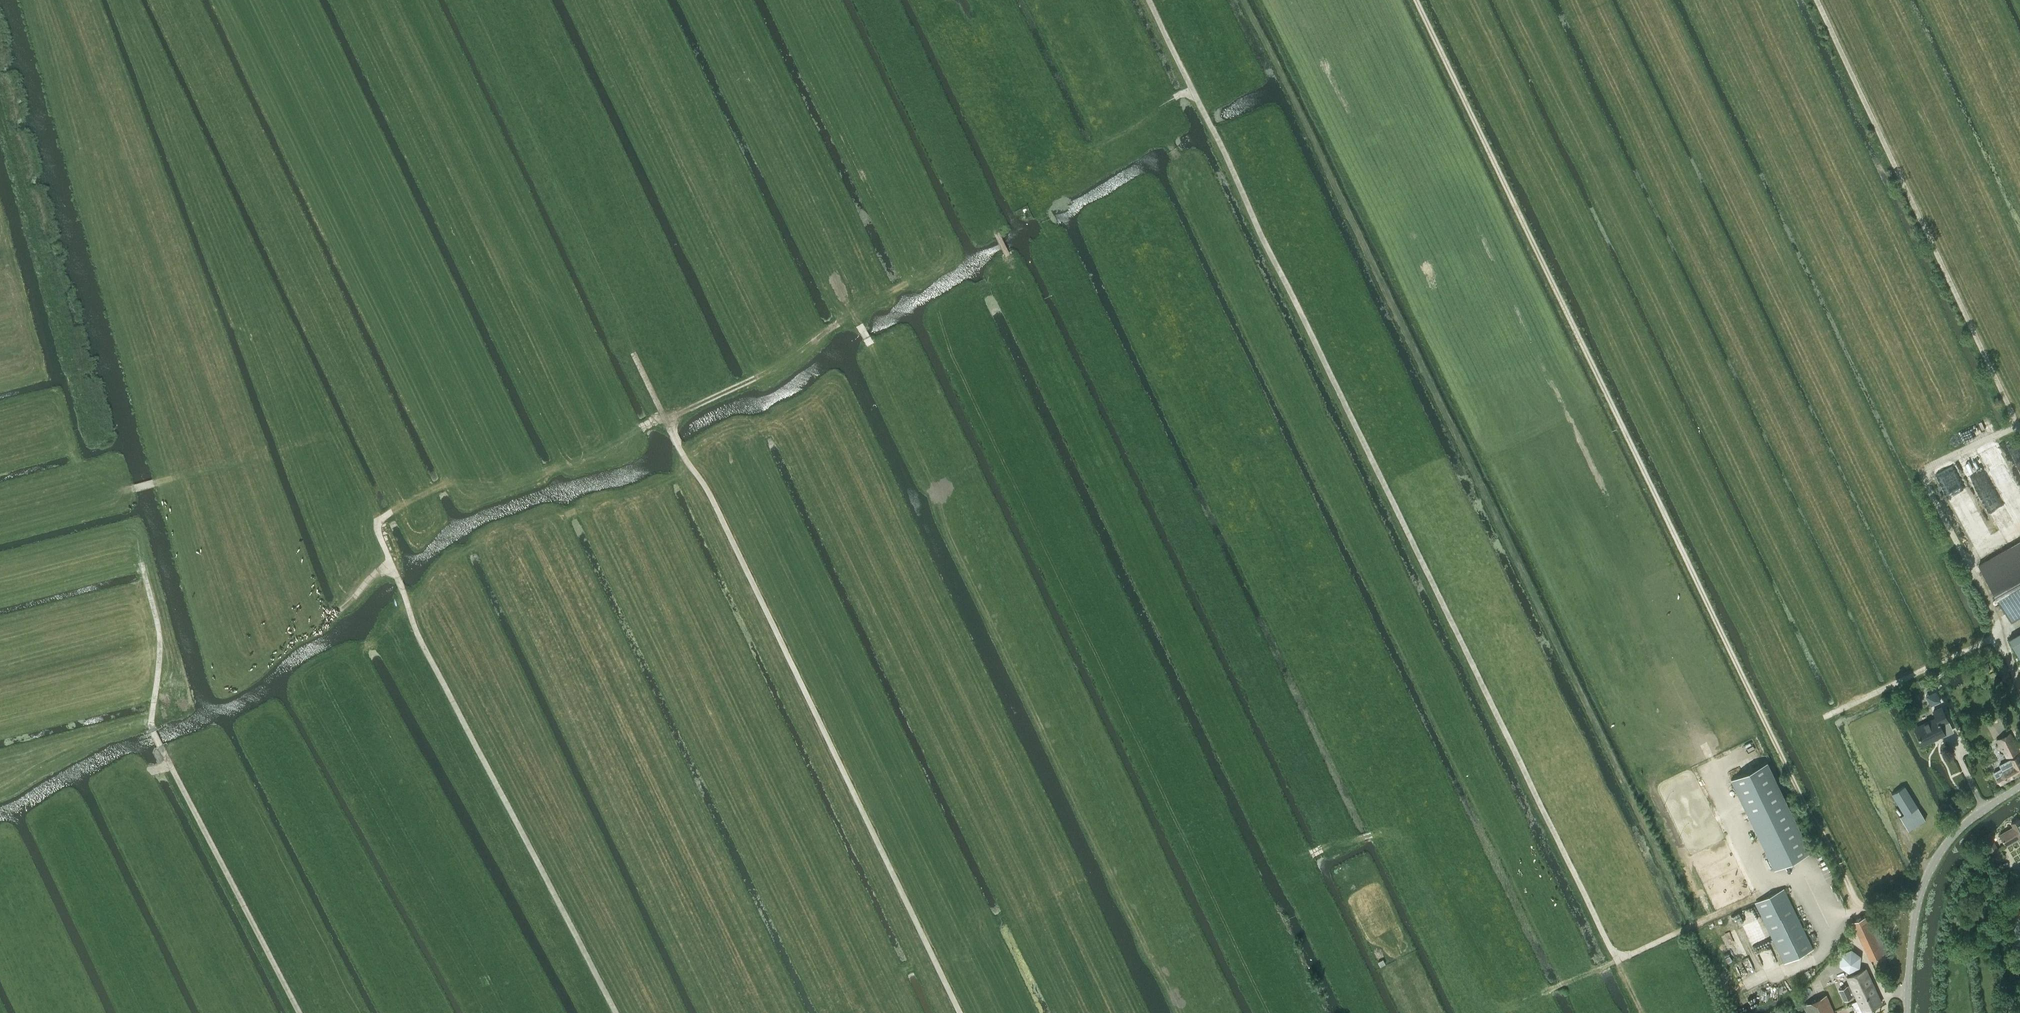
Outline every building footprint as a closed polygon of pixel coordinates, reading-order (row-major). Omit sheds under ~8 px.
[(1978,565),(1985,578),(2010,621),(2019,615),(2019,540),(1978,565)] [(2008,639),(2019,660),(2019,632),(2008,639)] [(1923,679),(1918,681),(1921,687),(1926,684),(1923,679)] [(1936,691),(1926,696),(1931,705),(1940,701),(1936,691)] [(1939,724),(1947,721),(1940,707),(1932,711),(1935,717),(1914,727),(1922,744),(1944,734),(1939,724)] [(2005,757),(2018,750),(2010,733),(1996,740),(2005,757)] [(2019,769),(2019,762),(2017,755),(1999,765),(2001,768),(1993,772),(2000,784),(2018,774),(2016,771),(2019,769)] [(1811,851),(1767,761),(1730,779),(1774,869),(1811,851)] [(1892,794),(1900,807),(1904,813),(1899,817),(1907,830),(1925,819),(1904,786),(1900,788),(1892,794)] [(1999,835),(2005,845),(2018,837),(2019,840),(2019,821),(2018,818),(2010,823),(2013,827),(1999,835)] [(1996,860),(2002,856),(1992,839),(1986,842),(1996,860)] [(1755,902),(1785,963),(1813,949),(1784,889),(1755,902)] [(1866,915),(1852,921),(1870,960),(1886,952),(1877,933),(1876,932),(1877,931),(1878,931),(1874,924),(1871,918),(1870,918),(1868,919),(1866,915)] [(1848,971),(1859,966),(1860,954),(1850,947),(1840,952),(1838,964),(1848,971)] [(1850,984),(1840,990),(1845,1000),(1855,995),(1863,1011),(1882,1002),(1865,968),(1847,977),(1850,984)] [(1827,996),(1804,1006),(1807,1012),(1834,1012),(1827,996)]
